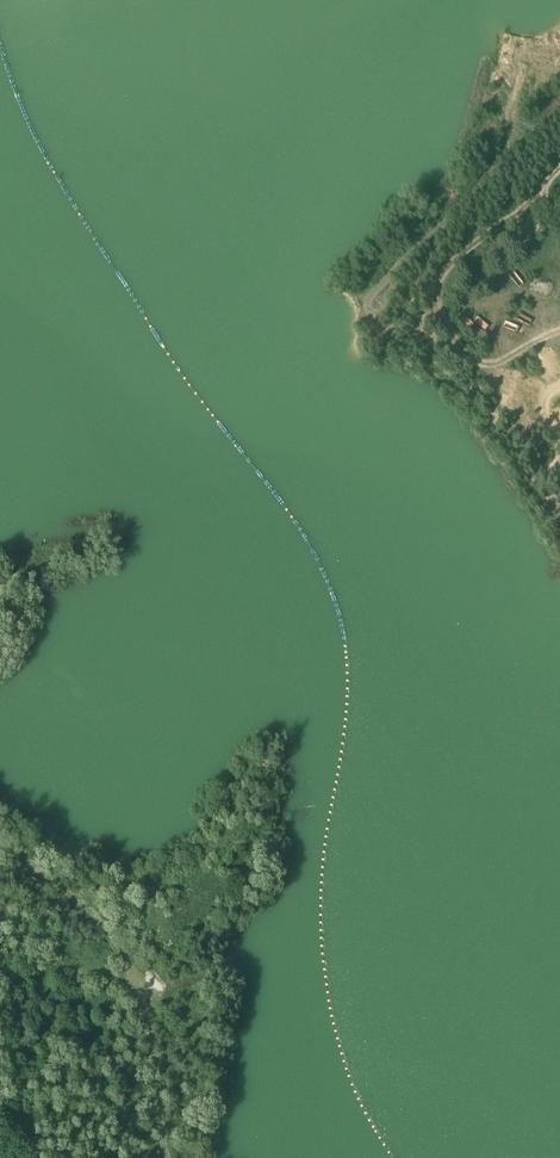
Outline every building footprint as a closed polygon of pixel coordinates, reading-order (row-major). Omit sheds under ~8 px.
[(531,322),(534,314),(518,309),(516,317),(531,322)]
